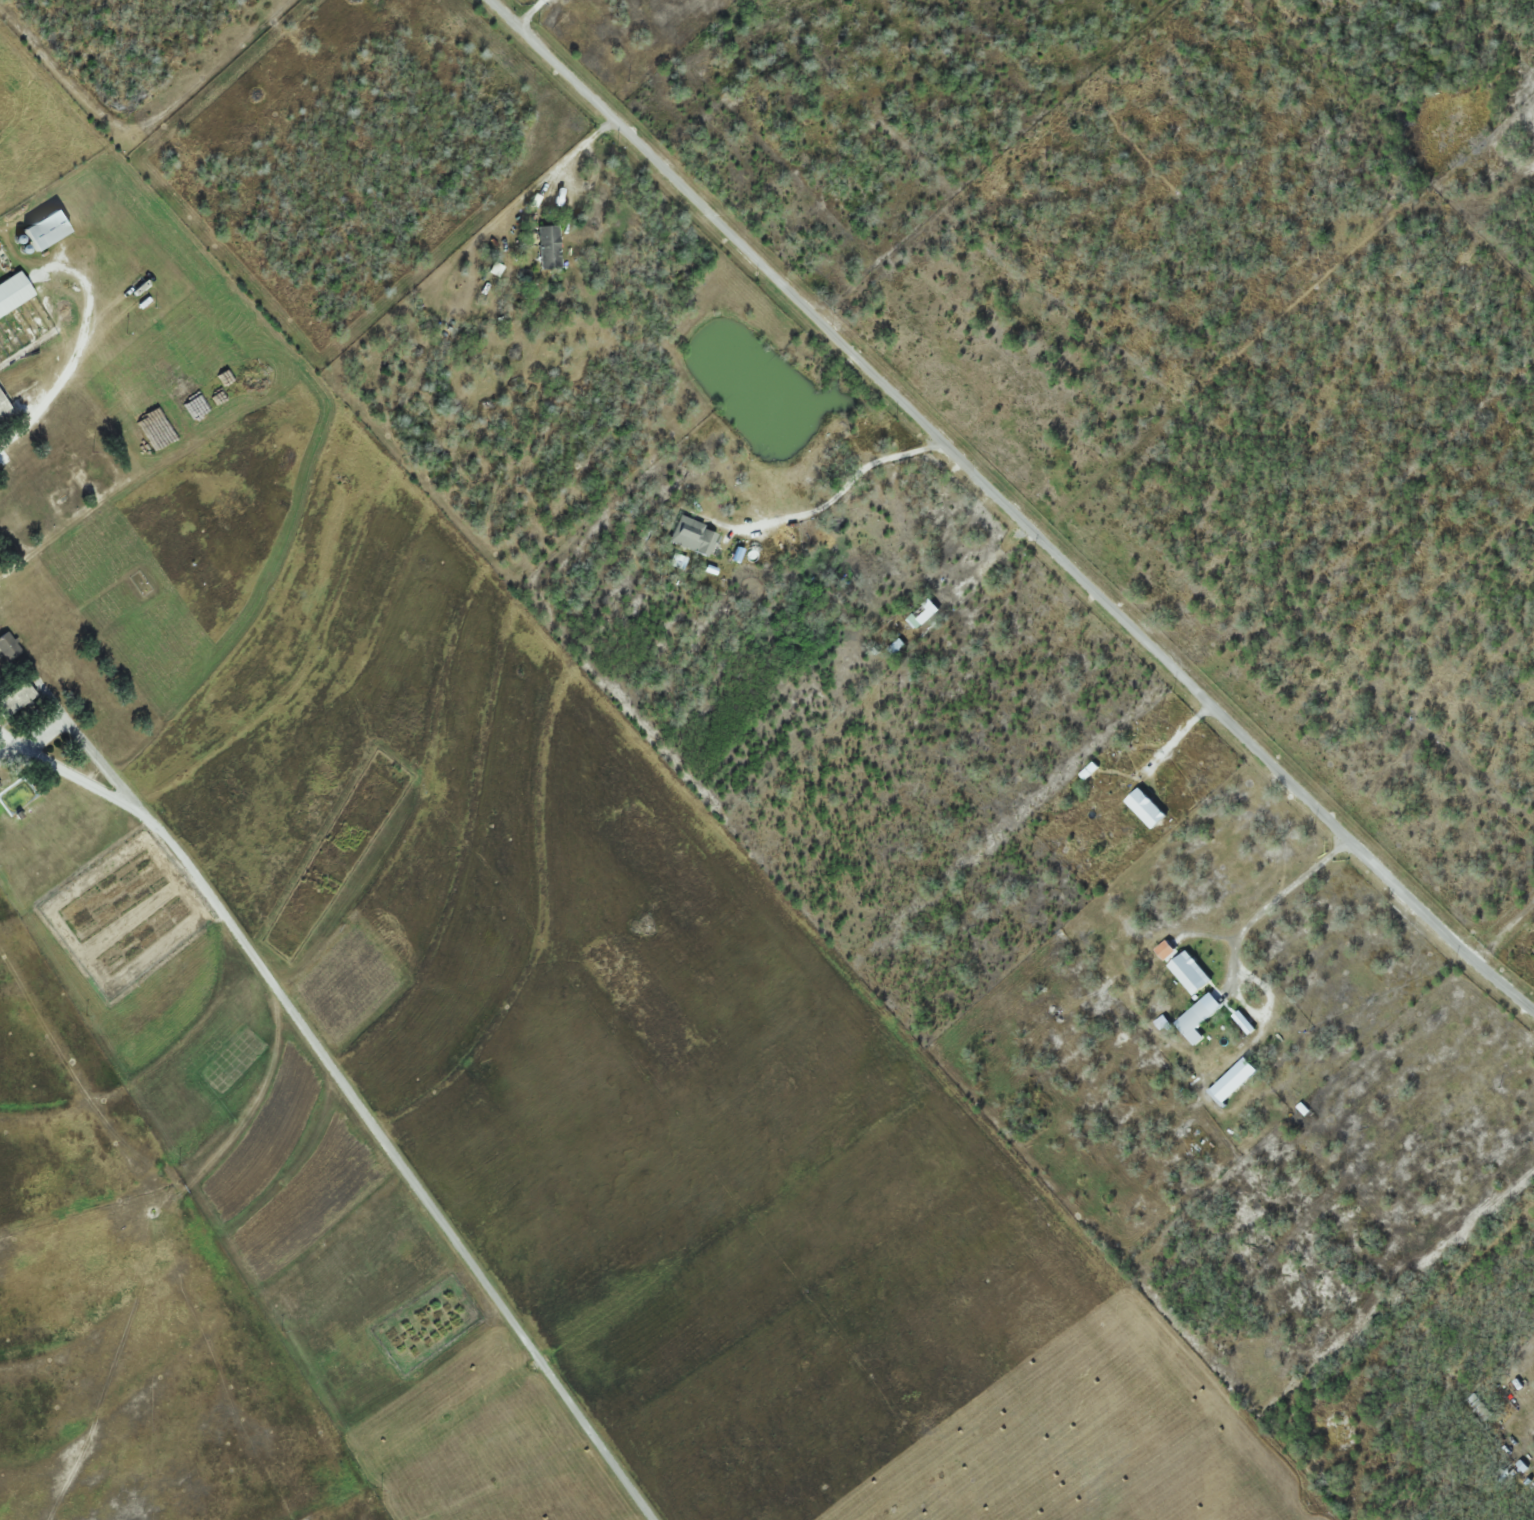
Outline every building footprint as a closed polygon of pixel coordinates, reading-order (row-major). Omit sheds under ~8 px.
[(73,231),(61,209),(26,229),(38,251),(73,231)] [(562,269),(560,225),(540,225),(541,270),(562,269)] [(38,297),(23,273),(0,286),(0,319),(38,297)] [(15,415),(0,388),(0,423),(15,415)] [(713,527),(680,515),(670,542),(704,554),(713,527)] [(942,610),(932,598),(910,616),(920,628),(942,610)] [(23,652),(8,631),(0,637),(0,650),(8,662),(23,652)] [(6,718),(38,696),(27,680),(0,699),(0,709),(6,718)]
